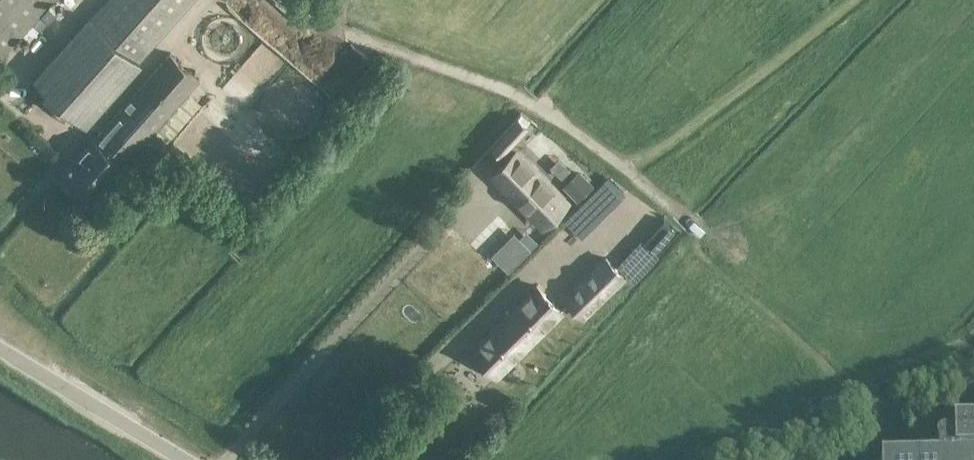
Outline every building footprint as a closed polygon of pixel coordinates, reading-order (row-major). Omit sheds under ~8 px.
[(51,0),(0,0),(0,56),(51,0)] [(34,78),(82,121),(191,0),(105,0),(34,78)] [(257,0),(232,0),(226,7),(246,24),(257,9),(253,5),(257,0)] [(90,202),(99,193),(200,79),(169,53),(59,177),(72,188),(73,188),(90,202)] [(517,117),(491,143),(500,152),(527,126),(517,117)] [(160,140),(165,151),(179,145),(174,133),(160,140)] [(517,151),(494,175),(542,223),(565,200),(517,151)] [(595,187),(580,172),(563,189),(578,204),(595,187)] [(509,227),(516,240),(528,234),(521,221),(509,227)] [(628,267),(638,276),(672,237),(662,229),(628,267)] [(625,240),(612,244),(617,259),(630,255),(625,240)] [(609,251),(566,294),(587,317),(631,274),(609,251)] [(537,285),(472,350),(497,375),(562,311),(537,285)] [(939,459),(973,459),(973,429),(954,429),(954,443),(949,444),(945,442),(940,442),(937,446),(936,451),(939,455),(939,459)]
